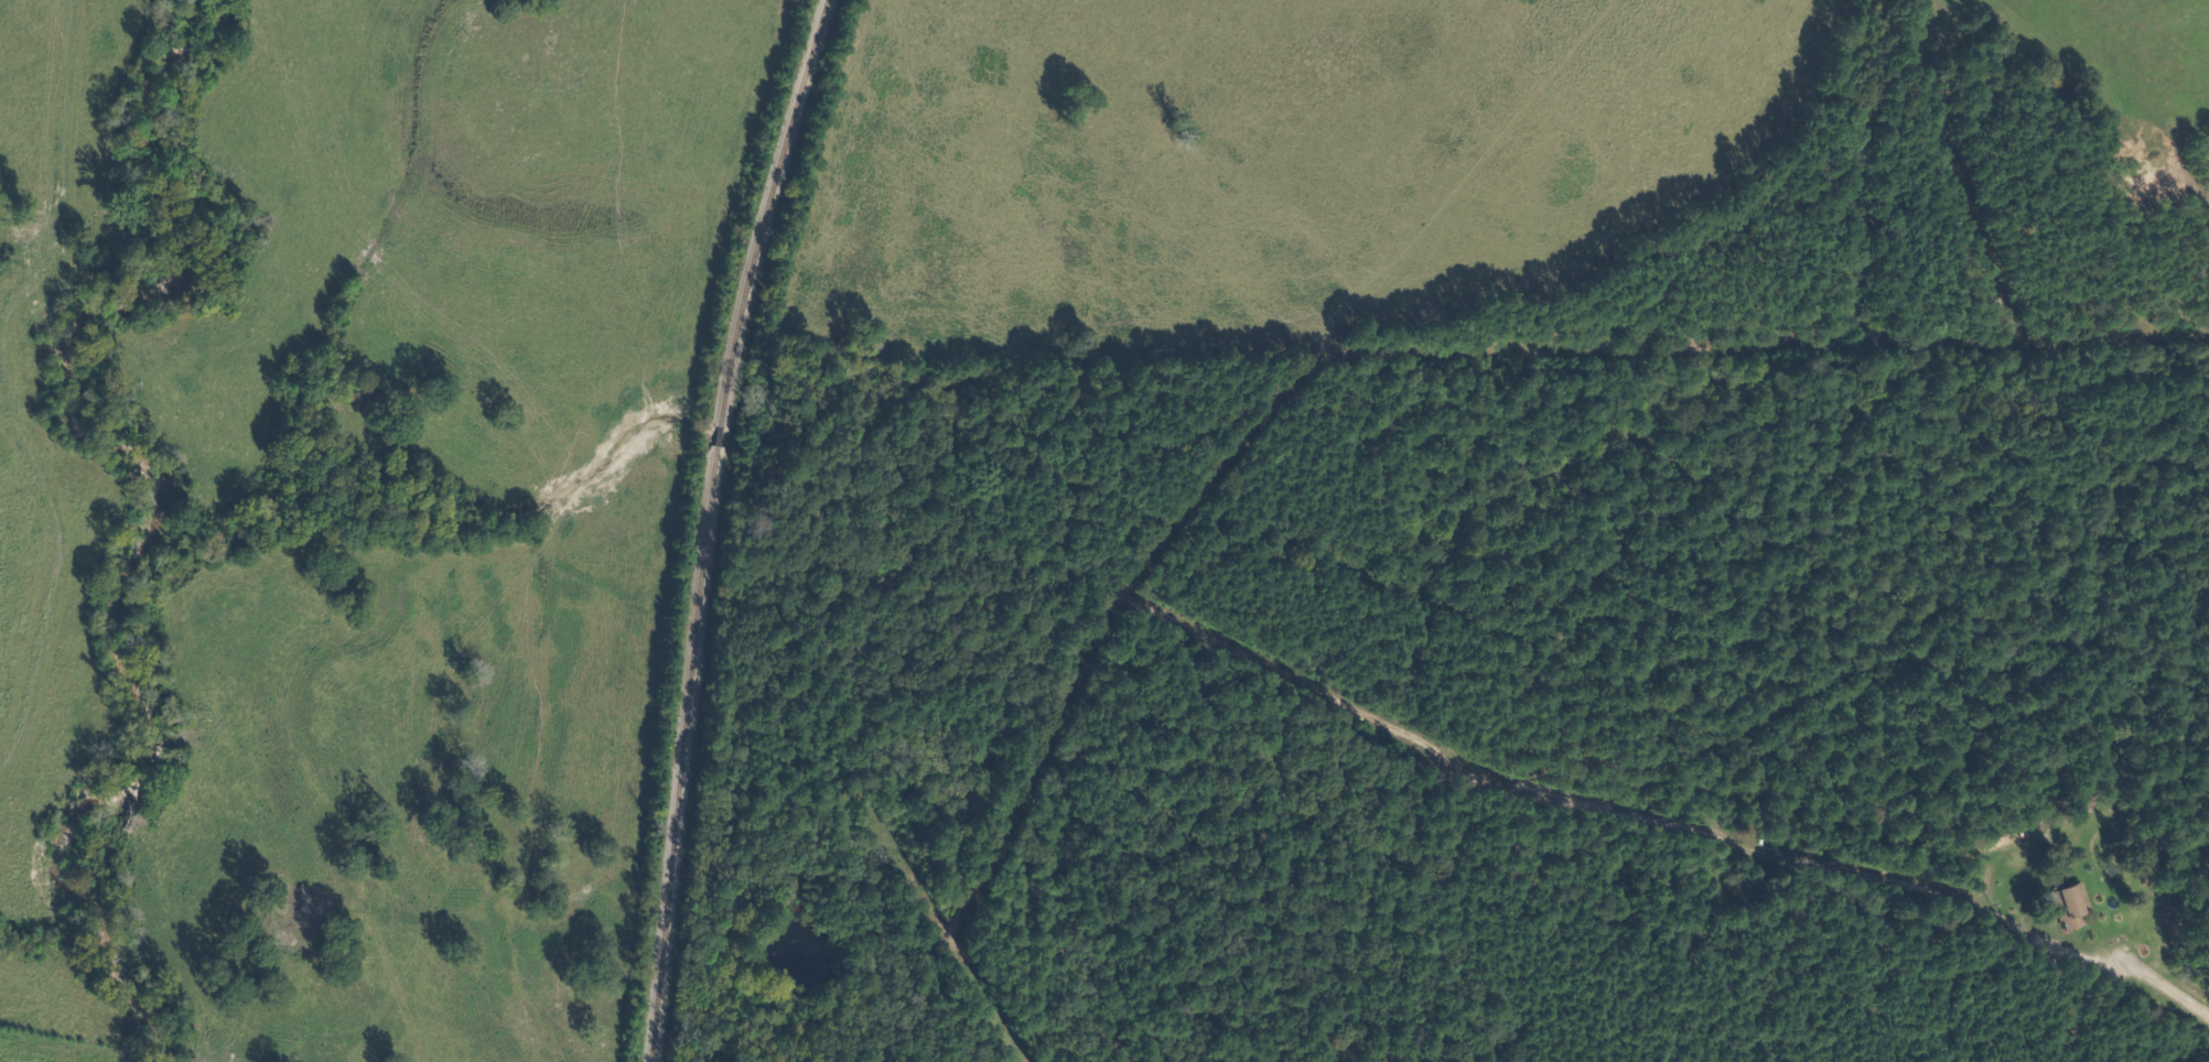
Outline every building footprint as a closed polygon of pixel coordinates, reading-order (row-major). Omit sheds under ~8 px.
[(2064,932),(2085,923),(2081,915),(2090,911),(2077,881),(2048,894),(2064,932)]
